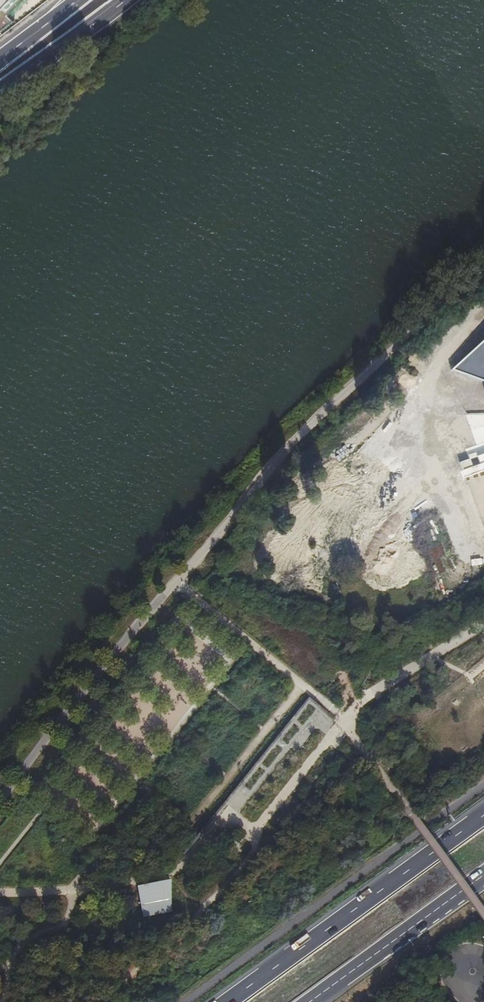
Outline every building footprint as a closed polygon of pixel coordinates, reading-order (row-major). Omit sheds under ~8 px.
[(27,0),(0,0),(0,31),(4,36),(26,19),(37,11),(27,0)] [(37,11),(51,0),(27,0),(37,11)] [(478,346),(474,350),(474,351),(454,370),(483,381),(483,341),(478,346)] [(172,879),(138,885),(143,916),(171,912),(172,879)]
